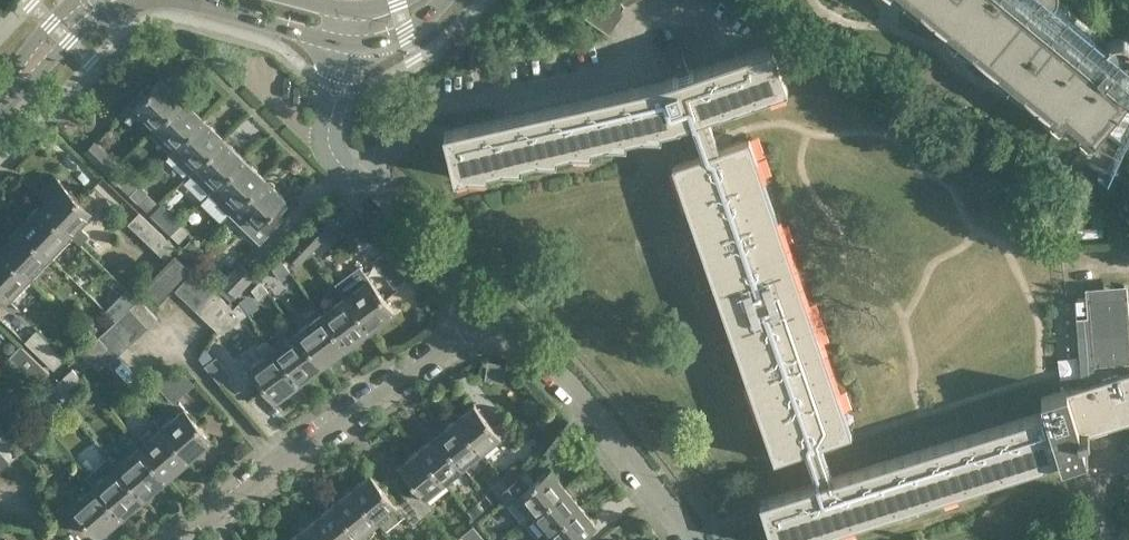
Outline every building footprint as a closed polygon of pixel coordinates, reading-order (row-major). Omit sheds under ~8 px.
[(618,21),(627,9),(625,7),(626,5),(625,3),(623,0),(595,0),(593,4),(618,21)] [(1064,123),(1069,118),(1097,141),(1128,102),(1128,79),(1123,74),(1119,79),(1022,0),(915,0),(1064,123)] [(610,33),(618,21),(593,4),(585,16),(610,33)] [(445,130),(456,176),(469,173),(470,173),(488,174),(488,169),(504,165),(523,166),(523,161),(539,157),(558,158),(558,153),(573,149),(593,150),(592,144),(608,141),(627,142),(628,137),(644,133),(662,134),(662,128),(681,124),(681,123),(692,120),(704,153),(679,162),(779,457),(806,449),(817,482),(761,499),(773,539),(796,539),(1060,457),(1062,462),(1088,454),(1082,436),(1090,434),(1090,430),(1128,417),(1128,301),(1128,294),(1089,297),(1088,295),(1076,297),(1083,383),(1067,389),(1067,387),(1041,395),(1047,410),(833,477),(821,443),(848,435),(745,139),(720,148),(709,114),(789,87),(773,42),(691,71),(684,51),(683,41),(667,47),(673,56),(680,75),(675,76),(665,79),(445,130)] [(172,86),(162,77),(147,93),(142,88),(120,112),(131,122),(141,112),(155,127),(184,98),(182,96),(185,90),(178,83),(172,86)] [(184,98),(155,127),(176,147),(205,118),(184,98)] [(205,118),(176,147),(169,155),(189,175),(197,167),(225,137),(205,118)] [(225,137),(197,167),(216,185),(244,156),(225,137)] [(110,174),(120,163),(116,159),(96,138),(84,151),(105,171),(105,170),(110,174)] [(238,205),(265,176),(244,156),(216,185),(209,194),(229,214),(238,205)] [(130,195),(131,194),(141,184),(120,163),(110,174),(121,185),(130,195)] [(81,244),(90,234),(82,227),(95,213),(55,174),(40,190),(48,198),(41,204),(74,235),(73,237),(81,244)] [(238,205),(229,214),(230,214),(230,213),(261,243),(285,218),(281,212),(288,205),(286,198),(287,197),(265,176),(238,205)] [(131,194),(130,195),(138,202),(149,191),(141,184),(131,194)] [(171,234),(181,223),(170,211),(170,210),(162,202),(151,214),(171,234)] [(74,235),(41,204),(21,226),(54,257),(73,237),(74,235)] [(165,258),(176,246),(140,211),(129,223),(165,258)] [(296,243),(309,255),(332,231),(319,219),(296,243)] [(190,230),(181,223),(171,234),(183,246),(180,250),(188,258),(201,245),(188,232),(190,230)] [(21,226),(1,247),(34,278),(54,257),(21,226)] [(300,264),(309,255),(296,243),(287,253),(300,264)] [(1,247),(0,248),(0,288),(12,300),(34,278),(1,247)] [(175,254),(147,283),(161,297),(190,267),(175,254)] [(291,271),(282,258),(273,267),(281,278),(291,271)] [(224,283),(237,296),(257,276),(241,260),(222,281),(224,283)] [(205,280),(194,269),(176,289),(186,299),(205,280)] [(370,327),(394,309),(363,269),(339,287),(345,295),(370,327)] [(261,279),(252,289),(260,299),(270,292),(261,279)] [(195,308),(214,289),(205,280),(186,299),(195,308)] [(237,296),(224,283),(219,288),(232,301),(237,296)] [(118,318),(138,297),(127,287),(120,294),(107,307),(118,318)] [(205,317),(224,298),(214,289),(195,308),(205,317)] [(370,327),(345,295),(322,312),(346,345),(370,327)] [(130,307),(148,327),(159,318),(140,298),(139,299),(130,307)] [(215,328),(234,308),(224,298),(205,317),(215,328)] [(240,301),(234,308),(215,328),(222,334),(249,313),(240,301)] [(138,337),(148,327),(130,307),(120,317),(138,337)] [(322,312),(299,330),(323,362),(346,345),(322,312)] [(80,322),(92,334),(99,326),(87,314),(80,322)] [(110,326),(128,346),(138,337),(120,317),(110,326)] [(99,336),(117,356),(128,346),(110,326),(99,336)] [(55,369),(66,357),(37,329),(26,341),(55,369)] [(299,330),(276,347),(275,348),(299,380),(323,362),(299,330)] [(90,344),(99,355),(101,353),(110,363),(117,356),(99,336),(90,344)] [(275,398),(299,380),(275,348),(276,347),(269,338),(258,346),(265,355),(251,366),(275,398)] [(39,384),(51,372),(22,344),(11,356),(39,384)] [(91,363),(99,355),(90,344),(81,352),(91,363)] [(217,356),(205,364),(221,383),(232,375),(217,356)] [(82,378),(73,368),(64,376),(73,386),(82,378)] [(166,374),(157,381),(174,400),(194,382),(186,372),(166,374)] [(61,398),(51,387),(42,396),(51,406),(61,398)] [(0,395),(0,407),(7,413),(14,406),(2,394),(0,395)] [(456,418),(483,451),(502,435),(510,445),(520,437),(504,416),(493,425),(475,403),(456,418)] [(186,407),(162,427),(189,458),(212,438),(186,407)] [(483,451),(456,418),(437,433),(464,466),(483,451)] [(3,431),(12,441),(21,432),(12,422),(3,431)] [(162,427),(140,446),(167,477),(189,458),(162,427)] [(12,441),(3,431),(0,434),(0,448),(12,460),(21,452),(11,441),(12,441)] [(464,466),(437,433),(418,449),(445,482),(464,466)] [(167,477),(140,446),(118,465),(144,496),(167,477)] [(12,460),(0,448),(0,471),(12,460)] [(445,482),(418,449),(399,464),(417,486),(407,495),(423,516),(434,507),(426,497),(445,482)] [(122,515),(144,496),(118,465),(110,456),(88,475),(96,484),(122,515)] [(566,487),(550,468),(536,479),(528,469),(509,484),(499,492),(507,503),(523,522),(525,520),(566,487)] [(423,516),(407,495),(396,503),(371,472),(352,487),(379,520),(379,521),(384,528),(395,519),(398,520),(399,513),(402,511),(413,524),(423,516)] [(499,492),(509,484),(503,477),(493,485),(499,492)] [(122,515),(96,484),(73,504),(99,535),(122,515)] [(352,487),(333,503),(360,536),(379,521),(379,520),(352,487)] [(541,539),(548,533),(581,506),(566,487),(525,520),(541,539)] [(474,517),(485,508),(479,500),(468,509),(474,517)] [(314,518),(332,539),(355,539),(360,536),(333,503),(314,518)] [(597,525),(581,506),(548,533),(541,539),(539,539),(578,539),(597,525)] [(314,518),(295,534),(301,539),(332,539),(314,518)] [(469,539),(487,539),(474,524),(463,533),(469,539)]
